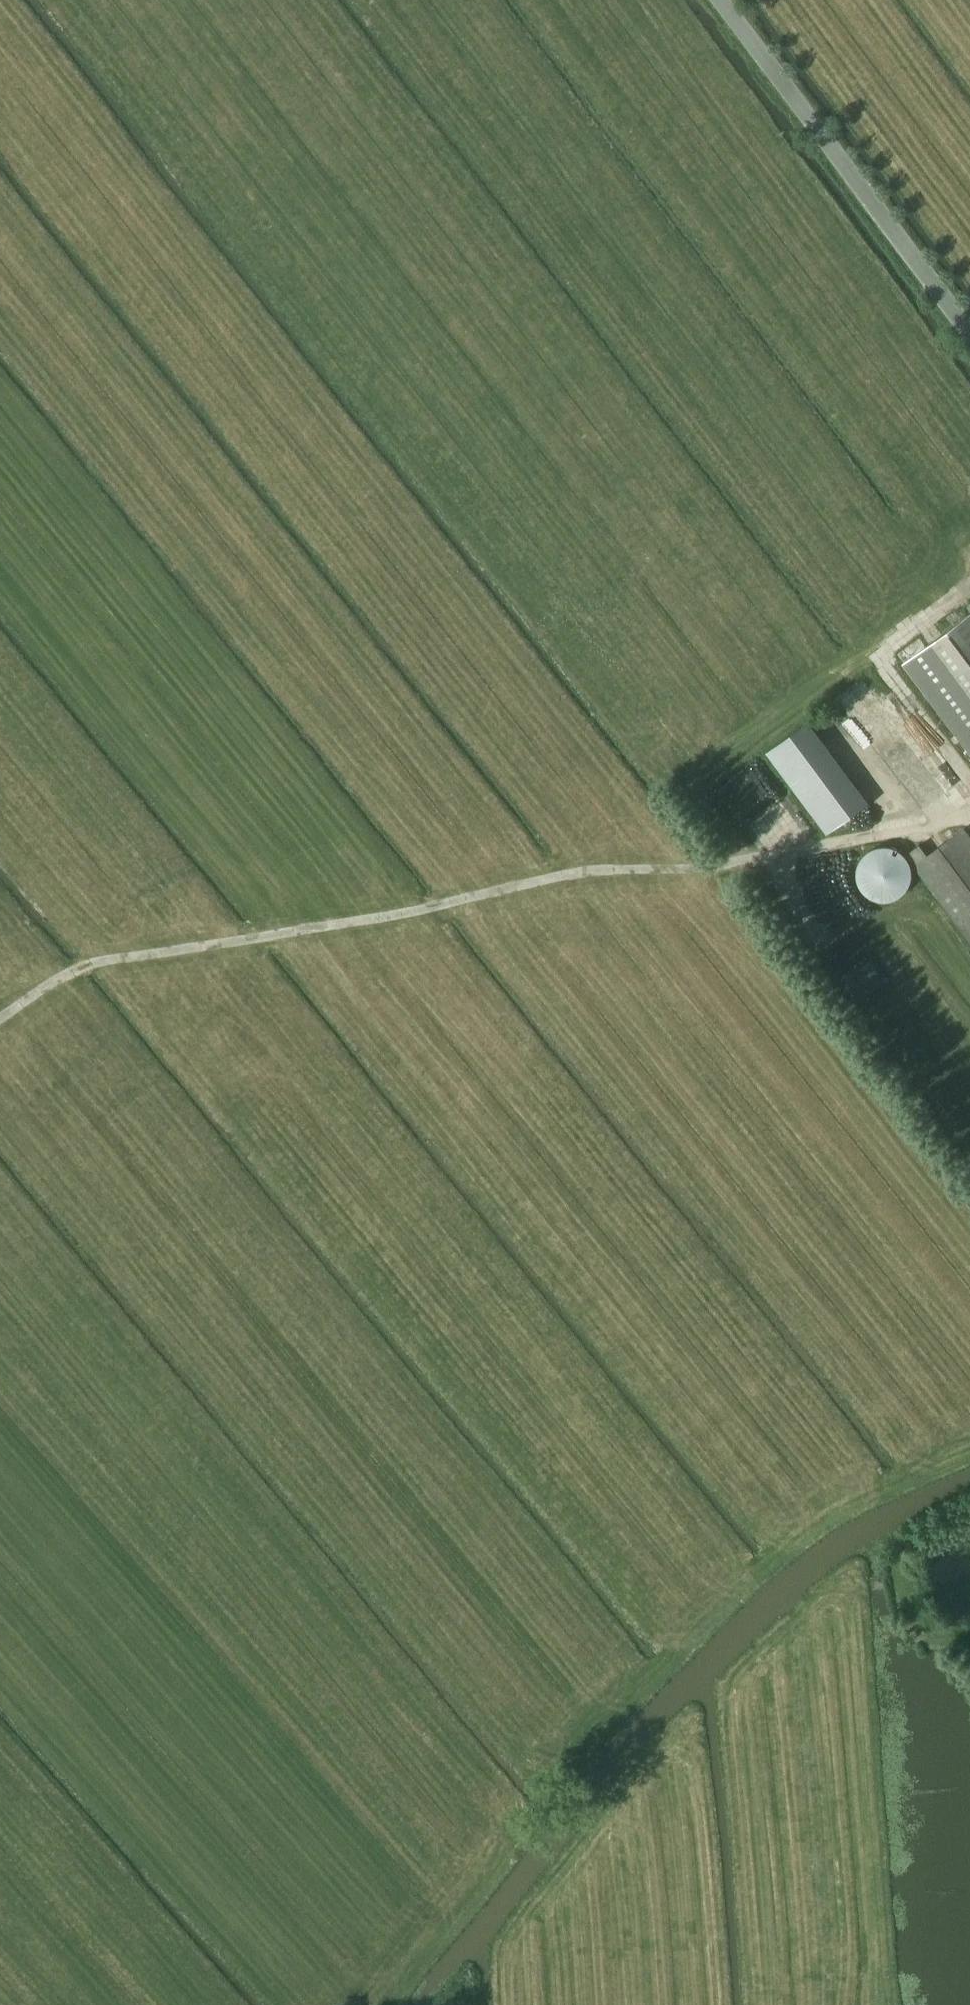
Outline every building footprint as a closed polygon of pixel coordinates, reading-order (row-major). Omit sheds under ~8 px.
[(904,664),(969,751),(969,614),(904,664)] [(765,752),(826,834),(868,803),(808,721),(765,752)] [(969,941),(969,835),(964,827),(927,855),(919,845),(905,855),(969,941)]
